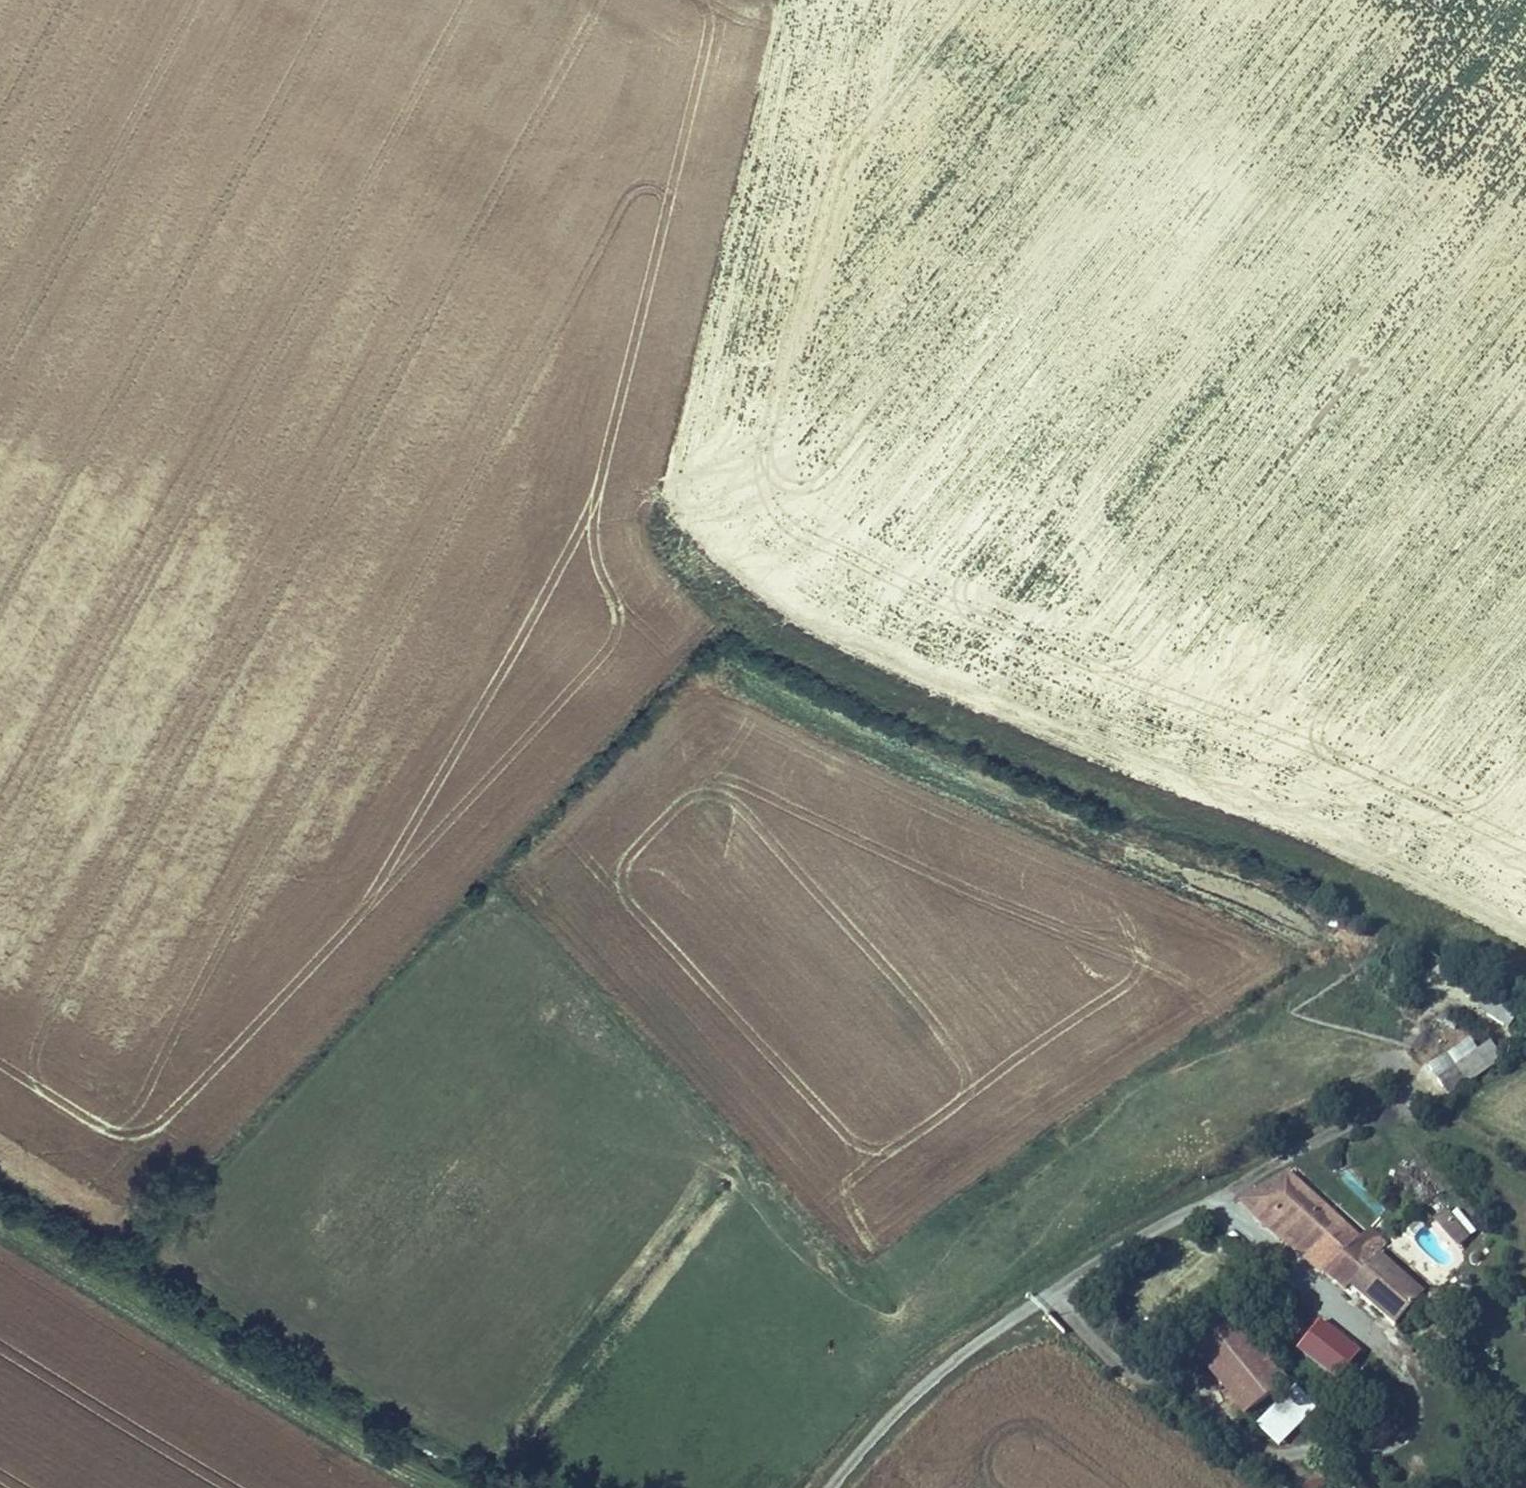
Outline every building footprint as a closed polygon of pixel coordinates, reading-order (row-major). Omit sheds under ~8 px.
[(1489,1089),(1509,1075),(1498,1061),(1479,1075),(1489,1089)] [(1462,1087),(1471,1103),(1489,1089),(1479,1075),(1462,1087)] [(1283,1159),(1235,1185),(1251,1205),(1317,1262),(1338,1280),(1340,1276),(1372,1246),(1381,1238),(1364,1220),(1354,1229),(1283,1159)] [(1443,1251),(1464,1243),(1452,1210),(1430,1218),(1443,1251)] [(1372,1246),(1340,1276),(1386,1320),(1416,1289),(1372,1246)] [(1218,1296),(1174,1329),(1229,1403),(1273,1371),(1218,1296)] [(1312,1320),(1292,1344),(1314,1363),(1334,1339),(1312,1320)]
